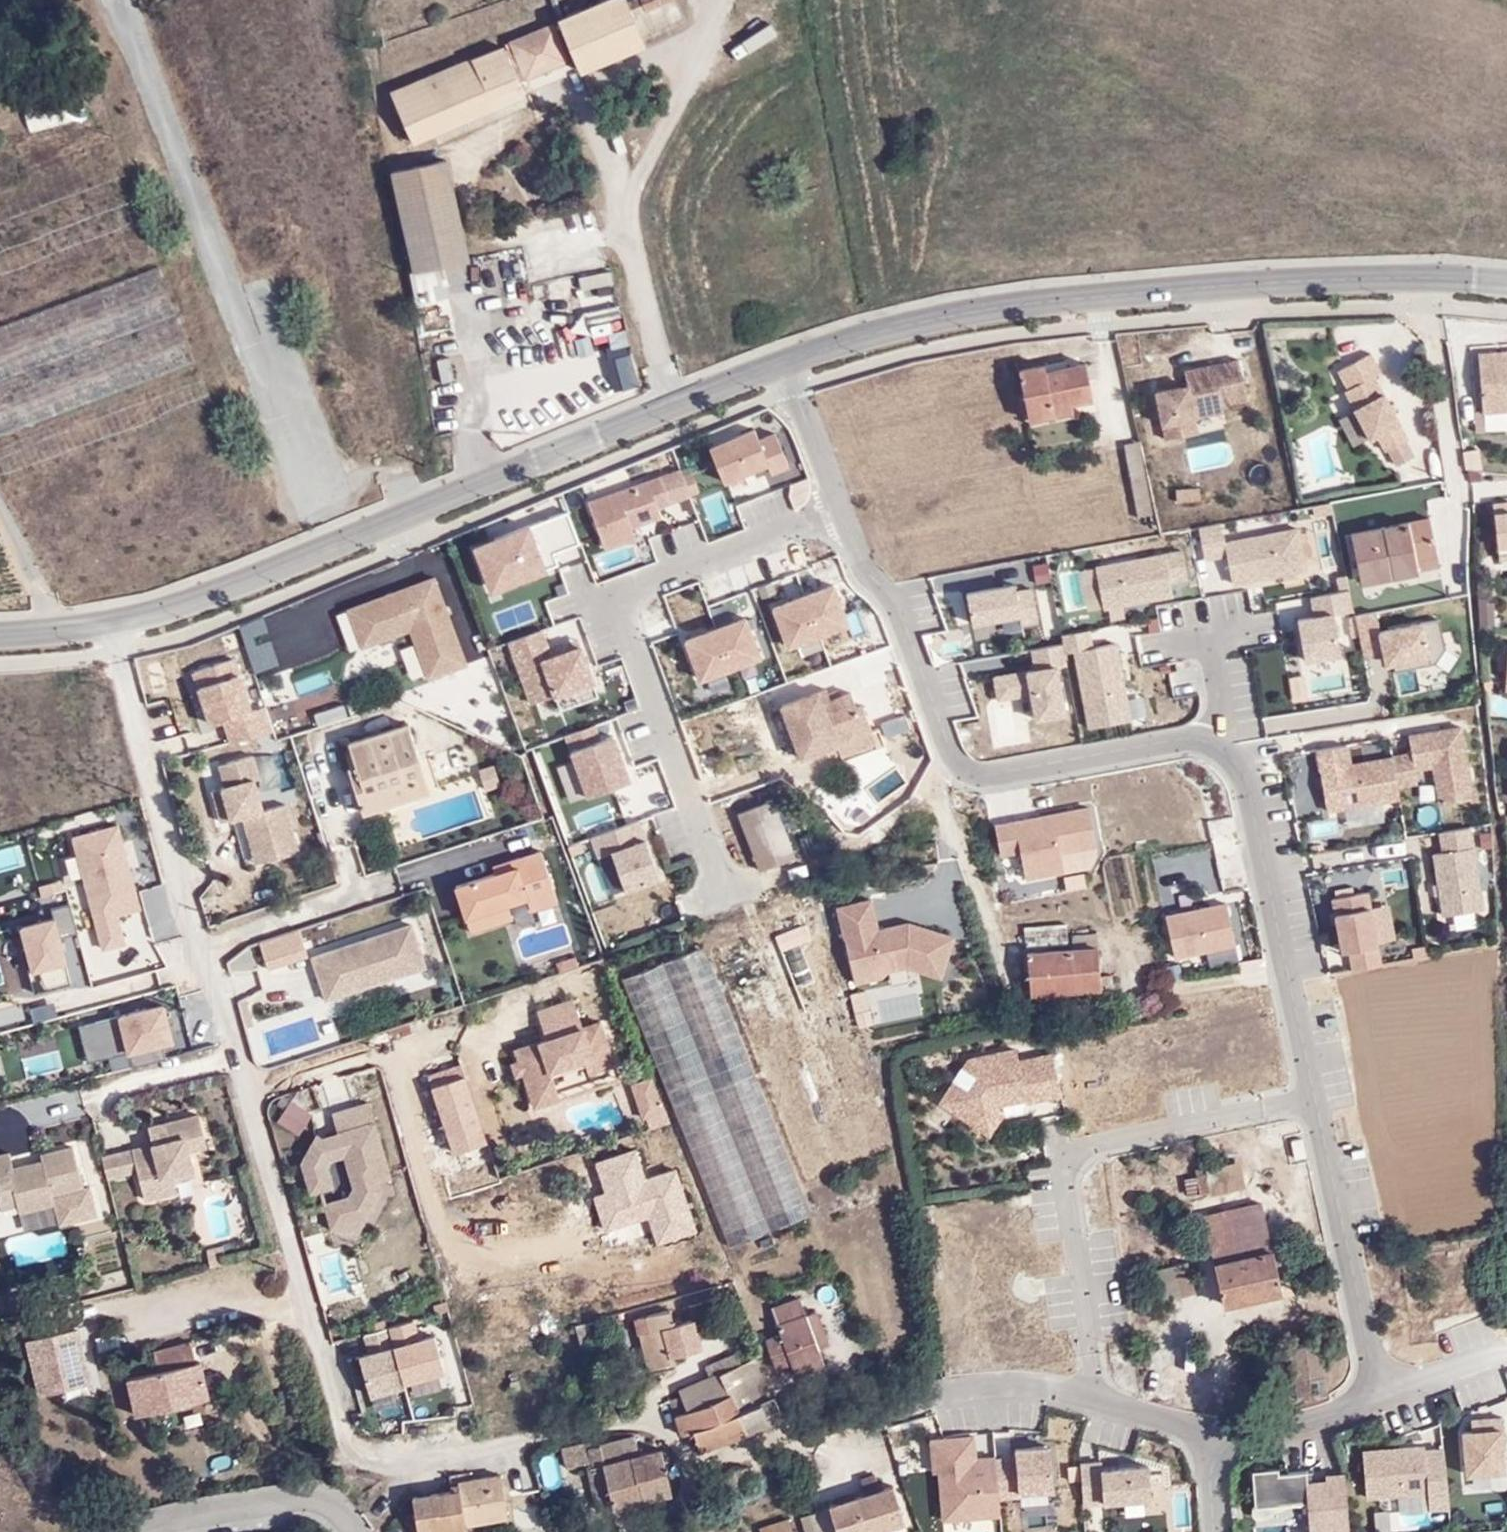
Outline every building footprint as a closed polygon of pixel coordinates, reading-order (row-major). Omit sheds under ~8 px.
[(559,9),(582,64),(645,38),(634,11),(660,0),(580,0),(559,9)] [(570,55),(553,15),(507,34),(525,74),(570,55)] [(505,37),(389,87),(412,139),(528,90),(505,37)] [(80,79),(19,94),(28,132),(89,117),(80,79)] [(447,161),(389,173),(411,268),(444,261),(467,255),(447,161)] [(451,293),(444,261),(411,268),(419,300),(451,293)] [(0,326),(0,432),(193,359),(155,267),(0,326)] [(1504,359),(1503,349),(1474,350),(1478,397),(1506,397),(1506,359),(1504,359)] [(1382,372),(1371,352),(1338,370),(1348,388),(1344,390),(1370,439),(1377,435),(1386,451),(1388,449),(1397,465),(1415,455),(1406,439),(1409,437),(1376,375),(1382,372)] [(1247,398),(1239,359),(1184,370),(1187,385),(1155,391),(1164,438),(1199,431),(1196,417),(1225,411),(1224,403),(1247,398)] [(1055,412),(1053,405),(1068,402),(1091,396),(1084,363),(1046,371),(1044,363),(1018,369),(1029,418),(1055,412)] [(1480,410),(1506,409),(1506,397),(1478,397),(1480,410)] [(1055,412),(1070,409),(1068,402),(1053,405),(1055,412)] [(758,438),(754,428),(709,446),(723,480),(766,462),(770,471),(787,464),(774,432),(758,438)] [(1111,447),(1126,516),(1155,510),(1139,441),(1111,447)] [(1220,442),(1188,449),(1193,469),(1225,462),(1220,442)] [(679,467),(586,500),(603,545),(633,534),(629,524),(659,513),(655,504),(688,492),(679,467)] [(688,492),(696,489),(690,470),(681,473),(688,492)] [(730,523),(719,487),(702,492),(713,528),(730,523)] [(1175,492),(1177,502),(1197,499),(1195,489),(1175,492)] [(1494,511),(1506,510),(1506,501),(1493,503),(1494,511)] [(553,552),(579,542),(568,510),(493,537),(495,541),(475,548),(485,577),(538,557),(542,569),(557,564),(553,552)] [(1494,511),(1498,546),(1506,544),(1506,510),(1494,511)] [(1418,570),(1416,559),(1436,555),(1429,513),(1350,530),(1361,582),(1418,570)] [(1220,520),(1198,524),(1204,556),(1226,552),(1232,580),(1305,567),(1297,526),(1224,540),(1220,520)] [(1499,554),(1506,553),(1506,544),(1498,546),(1499,554)] [(1182,548),(1095,564),(1103,604),(1172,592),(1169,578),(1187,575),(1182,548)] [(1418,570),(1439,565),(1436,555),(1416,559),(1418,570)] [(538,557),(485,577),(490,588),(542,569),(538,557)] [(428,679),(467,664),(434,577),(348,609),(362,647),(410,629),(428,679)] [(1015,586),(1013,578),(965,587),(971,617),(1018,609),(1020,618),(1036,614),(1031,583),(1015,586)] [(832,582),(773,604),(787,643),(847,621),(832,582)] [(565,583),(555,586),(558,596),(569,592),(565,583)] [(1354,609),(1350,589),(1319,594),(1322,614),(1315,615),(1298,618),(1305,659),(1340,652),(1334,613),(1354,609)] [(1315,615),(1322,614),(1319,594),(1311,595),(1315,615)] [(1375,610),(1355,615),(1363,655),(1384,651),(1386,662),(1393,660),(1395,670),(1435,662),(1445,645),(1439,618),(1379,630),(1375,610)] [(744,615),(685,637),(699,676),(759,654),(744,615)] [(1090,623),(1070,627),(1073,643),(1093,639),(1090,623)] [(540,628),(508,639),(531,702),(554,693),(592,679),(579,644),(564,650),(562,644),(547,649),(540,628)] [(577,638),(562,644),(564,650),(579,644),(577,638)] [(1115,641),(1074,649),(1089,726),(1130,718),(1115,641)] [(1065,712),(1056,665),(1066,663),(1063,642),(1032,648),(1035,668),(1027,669),(1027,672),(1021,673),(1021,670),(994,675),(998,697),(1031,691),(1035,717),(1065,712)] [(231,740),(271,728),(247,648),(179,668),(194,718),(222,709),(231,740)] [(737,666),(747,693),(785,679),(774,651),(737,666)] [(718,704),(740,695),(731,671),(708,680),(718,704)] [(804,739),(837,728),(871,718),(862,694),(859,695),(854,681),(824,690),(820,677),(787,688),(804,739)] [(592,679),(554,693),(559,707),(597,694),(592,679)] [(1492,686),(1492,679),(1484,679),(1485,687),(1492,686)] [(344,699),(311,708),(315,723),(348,714),(344,699)] [(841,740),(875,729),(871,718),(837,728),(841,740)] [(346,769),(360,809),(383,801),(379,790),(416,777),(409,756),(417,753),(406,722),(342,744),(349,768),(346,769)] [(593,723),(565,733),(587,794),(629,779),(612,734),(599,739),(593,723)] [(1440,801),(1474,796),(1462,724),(1441,728),(1441,733),(1434,734),(1433,729),(1409,733),(1412,751),(1392,754),(1393,755),(1397,784),(1417,780),(1415,767),(1434,763),(1440,801)] [(1327,808),(1399,796),(1397,784),(1393,755),(1350,762),(1347,743),(1317,748),(1327,808)] [(383,801),(427,786),(417,753),(409,756),(416,777),(379,790),(383,801)] [(253,864),(297,852),(284,804),(261,810),(252,778),(257,776),(251,755),(217,764),(223,786),(219,787),(229,821),(240,817),(253,864)] [(496,782),(490,763),(477,767),(483,786),(496,782)] [(208,790),(218,824),(229,821),(219,787),(208,790)] [(772,793),(738,805),(740,812),(775,801),(772,793)] [(775,801),(740,812),(756,855),(789,845),(775,801)] [(920,814),(916,804),(904,808),(908,818),(918,814),(920,814)] [(995,825),(1000,854),(1020,851),(1025,879),(1063,871),(1060,852),(1096,845),(1089,807),(995,825)] [(101,947),(127,941),(119,910),(142,904),(119,817),(70,829),(101,947)] [(637,819),(590,836),(597,856),(610,851),(624,888),(658,876),(637,819)] [(1443,850),(1434,851),(1444,913),(1483,907),(1470,825),(1440,830),(1443,850)] [(792,854),(789,845),(756,855),(760,867),(792,854)] [(512,867),(490,873),(451,886),(461,917),(503,904),(522,898),(526,910),(553,902),(536,851),(510,859),(512,867)] [(510,859),(488,866),(490,873),(512,867),(510,859)] [(1065,874),(1069,890),(1086,886),(1083,870),(1065,874)] [(1379,962),(1367,889),(1332,895),(1341,948),(1348,947),(1352,967),(1379,962)] [(1376,897),(1380,934),(1392,933),(1388,896),(1376,897)] [(855,983),(882,977),(888,971),(906,966),(921,971),(925,962),(944,968),(953,937),(924,928),(922,934),(910,930),(908,922),(878,929),(871,899),(838,907),(855,983)] [(15,915),(35,994),(74,984),(61,932),(78,928),(71,901),(15,915)] [(1226,902),(1165,915),(1174,957),(1235,944),(1226,902)] [(507,918),(503,904),(461,917),(465,931),(507,918)] [(796,1178),(894,1145),(815,911),(717,944),(796,1178)] [(319,998),(419,965),(405,922),(305,954),(319,998)] [(924,928),(908,922),(910,930),(922,934),(924,928)] [(1031,989),(1055,989),(1055,991),(1101,987),(1101,982),(1112,981),(1112,975),(1100,976),(1097,932),(1072,933),(1072,948),(1028,951),(1031,989)] [(710,939),(624,970),(723,1244),(808,1213),(710,939)] [(570,956),(551,962),(553,971),(572,965),(570,956)] [(944,968),(925,962),(921,971),(941,977),(944,968)] [(248,1019),(242,993),(234,995),(240,1020),(248,1019)] [(129,1048),(133,1062),(166,1054),(162,1038),(176,1035),(165,995),(77,1018),(87,1058),(129,1048)] [(580,1024),(570,996),(534,1009),(543,1036),(511,1047),(515,1058),(520,1073),(527,1094),(553,1085),(549,1075),(583,1064),(587,1074),(614,1065),(598,1018),(580,1024)] [(872,1024),(869,1009),(862,1011),(865,1025),(872,1024)] [(1016,1048),(969,1057),(943,1096),(955,1104),(957,1112),(982,1129),(997,1107),(1000,1103),(1025,1098),(1026,1100),(1061,1093),(1053,1052),(1019,1060),(1016,1048)] [(520,1073),(515,1058),(508,1061),(512,1075),(520,1073)] [(431,1073),(447,1148),(485,1140),(469,1065),(431,1073)] [(626,1081),(638,1115),(640,1114),(657,1108),(644,1074),(626,1081)] [(359,1099),(354,1075),(327,1081),(332,1105),(359,1099)] [(557,1098),(553,1085),(527,1094),(531,1107),(557,1098)] [(297,1134),(313,1112),(291,1095),(274,1117),(297,1134)] [(940,1101),(957,1112),(955,1104),(943,1096),(940,1101)] [(372,1176),(383,1173),(362,1100),(350,1103),(356,1122),(331,1129),(331,1130),(318,1134),(310,1130),(294,1159),(304,1191),(327,1183),(321,1163),(324,1157),(337,1154),(345,1185),(341,1193),(317,1200),(324,1226),(360,1216),(375,1187),(372,1176)] [(350,1103),(326,1110),(331,1129),(356,1122),(350,1103)] [(1003,1111),(997,1107),(982,1129),(988,1133),(1003,1111)] [(657,1108),(640,1114),(644,1126),(661,1120),(657,1108)] [(199,1166),(195,1149),(212,1145),(203,1109),(164,1118),(169,1135),(156,1139),(135,1144),(149,1198),(181,1189),(179,1178),(177,1171),(198,1166),(199,1166)] [(152,1122),(156,1139),(169,1135),(164,1118),(152,1122)] [(52,1192),(83,1184),(72,1141),(40,1149),(42,1156),(13,1163),(9,1147),(0,1150),(0,1203),(1,1205),(16,1201),(18,1209),(55,1200),(52,1192)] [(1241,1161),(1205,1167),(1206,1172),(1209,1189),(1211,1195),(1245,1186),(1241,1161)] [(1205,1167),(1205,1165),(1196,1167),(1197,1174),(1206,1172),(1205,1167)] [(199,1172),(198,1166),(177,1171),(179,1178),(199,1172)] [(1186,1177),(1189,1193),(1209,1189),(1206,1172),(1197,1174),(1186,1177)] [(1204,1213),(1224,1302),(1280,1290),(1260,1201),(1204,1213)] [(347,1240),(360,1216),(324,1226),(347,1240)] [(227,1242),(209,1246),(214,1263),(231,1259),(227,1242)] [(1188,1254),(1152,1264),(1161,1297),(1197,1287),(1188,1254)] [(796,1374),(824,1364),(817,1346),(804,1312),(798,1295),(771,1306),(780,1330),(764,1337),(776,1368),(791,1362),(796,1374)] [(689,1303),(693,1318),(672,1324),(664,1327),(672,1353),(702,1344),(700,1334),(714,1330),(711,1312),(713,1311),(710,1297),(689,1303)] [(25,1334),(38,1388),(90,1375),(76,1322),(72,1323),(66,1299),(32,1308),(38,1331),(25,1334)] [(828,1342),(815,1307),(804,1312),(817,1346),(828,1342)] [(648,1368),(674,1361),(672,1353),(664,1327),(672,1324),(668,1309),(645,1315),(649,1329),(640,1331),(638,1332),(648,1368)] [(645,1315),(637,1317),(640,1331),(649,1329),(645,1315)] [(368,1393),(403,1384),(386,1326),(362,1332),(368,1352),(358,1355),(368,1393)] [(590,1328),(577,1331),(581,1347),(594,1343),(590,1328)] [(161,1369),(129,1378),(138,1414),(210,1397),(204,1358),(198,1360),(194,1340),(156,1350),(161,1369)] [(1320,1342),(1287,1346),(1292,1377),(1325,1374),(1320,1342)] [(728,1391),(721,1371),(739,1363),(736,1353),(706,1363),(710,1374),(680,1385),(682,1393),(669,1399),(673,1413),(728,1391)] [(772,1394),(768,1395),(753,1358),(739,1363),(721,1371),(728,1391),(733,1390),(748,1431),(781,1418),(772,1394)] [(516,1378),(507,1380),(510,1387),(518,1386),(516,1378)] [(694,1429),(700,1448),(748,1431),(733,1390),(728,1391),(673,1413),(681,1433),(694,1429)] [(1503,1417),(1471,1419),(1471,1430),(1461,1431),(1465,1474),(1503,1471),(1501,1447),(1506,1447),(1503,1417)] [(630,1454),(638,1452),(634,1434),(579,1448),(583,1466),(591,1464),(602,1509),(642,1498),(630,1454)] [(1000,1501),(997,1461),(997,1460),(977,1462),(975,1439),(933,1442),(936,1475),(941,1474),(956,1473),(959,1521),(1002,1518),(1000,1501)] [(1429,1492),(1425,1446),(1363,1451),(1367,1497),(1429,1492)] [(670,1491),(659,1448),(638,1452),(630,1454),(642,1498),(670,1491)] [(1017,1460),(997,1461),(1000,1501),(1021,1499),(1021,1495),(1055,1492),(1052,1450),(1017,1452),(1017,1460)] [(562,1483),(559,1451),(541,1452),(545,1485),(562,1483)] [(578,1467),(590,1512),(602,1509),(591,1464),(583,1466),(578,1467)] [(1082,1466),(1085,1503),(1104,1502),(1105,1504),(1152,1500),(1149,1468),(1103,1472),(1102,1464),(1082,1466)] [(1345,1475),(1327,1476),(1327,1482),(1308,1483),(1307,1472),(1279,1474),(1279,1468),(1253,1471),(1256,1507),(1308,1503),(1311,1531),(1350,1531),(1345,1475)] [(959,1521),(956,1473),(941,1474),(945,1523),(959,1521)] [(717,1491),(729,1487),(724,1474),(712,1478),(717,1491)] [(506,1518),(499,1476),(457,1483),(458,1489),(411,1499),(417,1531),(466,1531),(465,1525),(506,1518)] [(904,1520),(893,1485),(855,1496),(864,1531),(904,1520)] [(855,1496),(829,1504),(837,1531),(864,1531),(855,1496)] [(1434,1503),(1434,1526),(1450,1526),(1449,1503),(1434,1503)] [(819,1531),(837,1531),(829,1504),(812,1509),(819,1531)] [(783,1518),(754,1527),(755,1531),(788,1531),(783,1518)]
